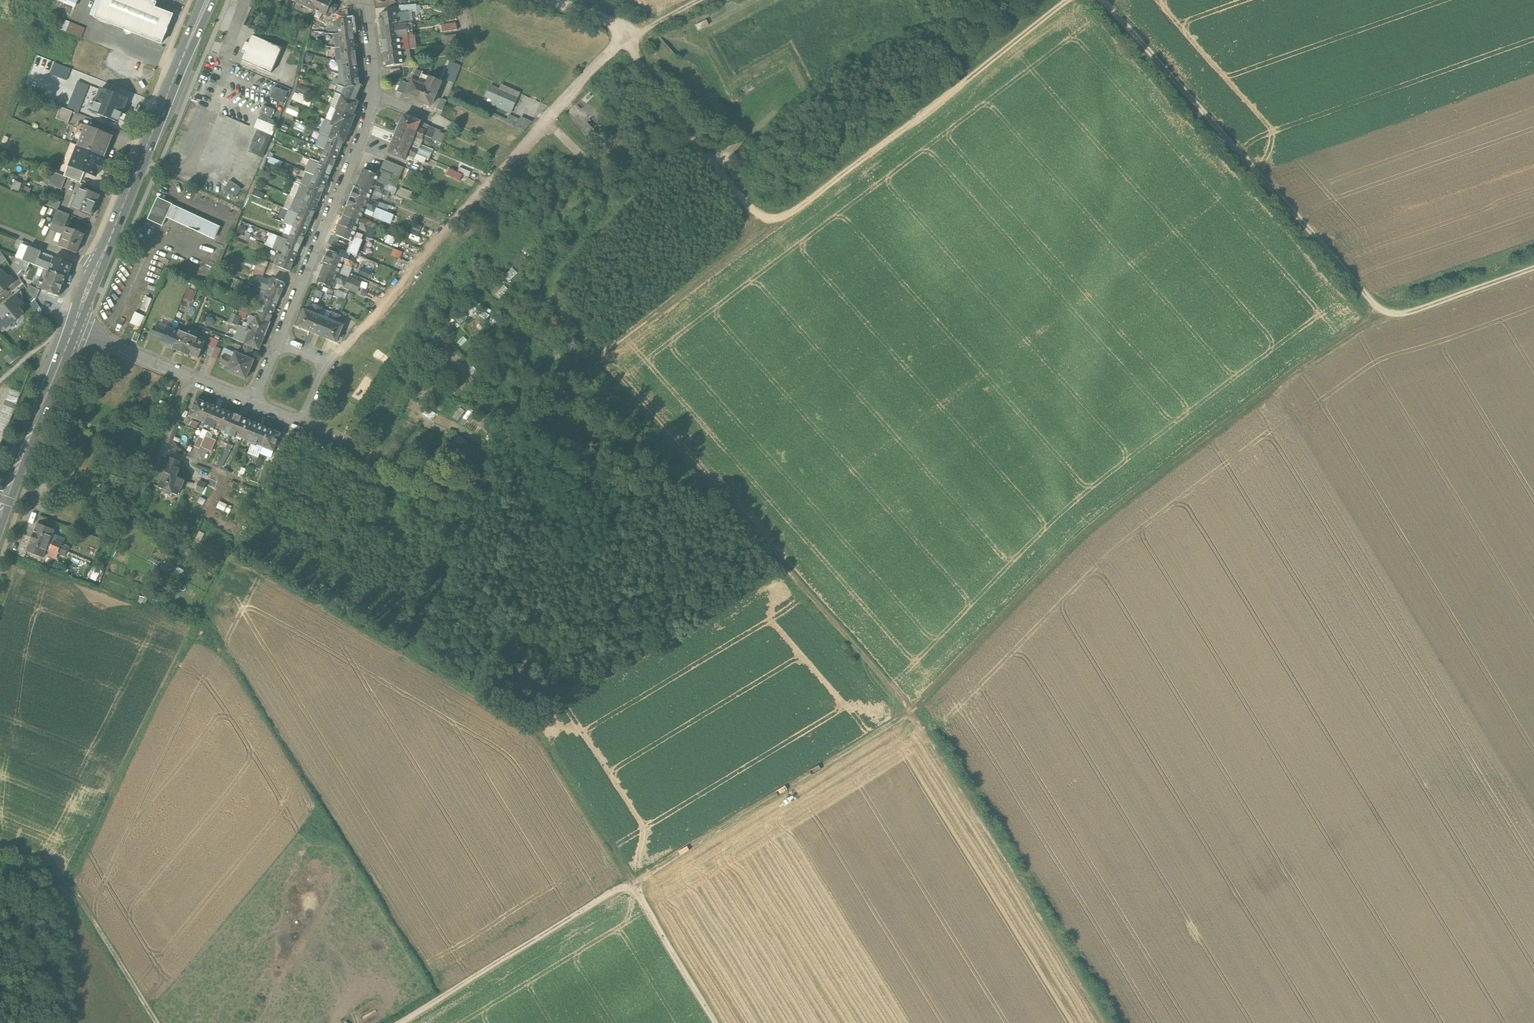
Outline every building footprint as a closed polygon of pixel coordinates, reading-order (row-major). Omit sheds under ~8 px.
[(150,0),(103,0),(96,18),(161,44),(173,15),(154,8),(156,2),(150,0)] [(296,2),(296,3),(313,11),(313,10),(317,0),(297,0),(296,2)] [(313,10),(326,15),(328,11),(334,14),(337,6),(331,3),(332,0),(317,0),(313,10)] [(396,12),(379,15),(381,27),(398,25),(396,12)] [(345,13),(337,14),(337,20),(333,21),(335,34),(339,33),(339,34),(353,32),(351,19),(346,19),(345,13)] [(699,28),(710,24),(708,19),(697,23),(699,28)] [(83,37),(87,27),(71,20),(67,30),(83,37)] [(443,23),(443,34),(459,33),(459,22),(443,23)] [(398,25),(381,27),(382,40),(399,38),(408,37),(406,24),(398,25)] [(353,32),(339,34),(335,34),(337,48),(354,46),(353,32)] [(282,48),(253,36),(249,43),(245,42),(241,51),(245,53),(242,60),(271,73),(282,48)] [(399,38),(382,40),(384,53),(401,51),(399,38)] [(337,48),(336,48),(338,61),(342,61),(342,60),(356,59),(354,46),(337,48)] [(401,51),(384,53),(385,62),(387,62),(387,66),(403,64),(401,51)] [(356,59),(342,60),(342,61),(338,61),(340,74),(344,73),(357,72),(356,59)] [(50,74),(67,80),(71,69),(54,63),(50,74)] [(344,73),(340,74),(338,80),(334,79),(333,83),(338,84),(338,85),(345,88),(345,87),(346,87),(359,86),(359,85),(357,72),(344,73)] [(443,73),(440,82),(445,84),(448,75),(443,73)] [(417,84),(411,81),(405,96),(418,101),(428,77),(421,74),(417,84)] [(440,82),(428,77),(418,101),(430,106),(440,82)] [(78,81),(67,109),(73,112),(78,114),(89,86),(78,81)] [(401,81),(397,92),(402,94),(407,84),(401,81)] [(494,98),(491,104),(514,113),(523,91),(503,83),(502,87),(492,83),(487,96),(494,98)] [(359,86),(346,87),(345,87),(345,88),(338,85),(334,93),(342,96),(354,101),(361,86),(359,85),(359,86)] [(278,86),(273,96),(286,101),(291,91),(278,86)] [(102,88),(92,112),(118,122),(127,98),(102,88)] [(313,104),(315,97),(296,93),(295,100),(313,104)] [(354,101),(342,96),(336,109),(337,110),(337,109),(352,116),(353,115),(358,102),(354,101)] [(441,99),(437,109),(443,111),(447,101),(441,99)] [(291,105),(290,113),(300,114),(301,107),(291,105)] [(275,110),(264,106),(258,119),(272,125),(274,121),(271,119),(275,110)] [(67,109),(61,107),(56,119),(68,124),(73,112),(67,109)] [(352,116),(337,109),(337,110),(332,122),(349,130),(355,116),(353,115),(352,116)] [(430,126),(416,120),(415,120),(408,117),(404,115),(402,119),(402,120),(400,125),(428,137),(430,138),(431,138),(441,142),(444,134),(440,132),(440,131),(434,129),(434,130),(429,129),(430,126)] [(349,130),(332,122),(330,127),(333,129),(330,137),(331,137),(343,142),(343,143),(344,143),(349,130)] [(424,136),(400,125),(396,134),(412,141),(414,136),(422,140),(424,136)] [(113,137),(88,127),(80,147),(104,157),(105,156),(104,155),(108,145),(109,146),(113,137)] [(268,134),(257,129),(248,152),(259,157),(268,134)] [(412,141),(396,134),(392,143),(416,154),(418,150),(418,149),(410,146),(412,141)] [(343,142),(331,137),(330,137),(327,136),(322,148),(326,149),(325,150),(338,155),(343,143),(343,142)] [(416,154),(392,143),(388,153),(404,160),(406,155),(414,158),(416,154)] [(104,157),(80,147),(78,146),(70,166),(96,176),(104,157)] [(325,150),(321,148),(315,161),(320,163),(333,168),(338,155),(325,150)] [(402,167),(385,160),(382,168),(399,176),(402,167)] [(333,168),(320,163),(315,176),(327,181),(333,168)] [(610,177),(598,165),(591,171),(604,184),(610,177)] [(469,170),(460,166),(457,171),(467,175),(469,170)] [(463,175),(449,168),(446,175),(460,181),(463,175)] [(379,176),(363,169),(359,179),(375,185),(383,189),(385,185),(386,185),(391,175),(381,171),(379,176)] [(66,177),(54,172),(53,176),(45,173),(42,180),(50,183),(49,184),(61,189),(66,177)] [(327,181),(315,176),(306,172),(301,185),(322,194),(327,181)] [(359,179),(356,188),(355,187),(355,188),(371,195),(373,190),(381,194),(383,189),(375,185),(359,179)] [(20,190),(24,183),(18,180),(14,188),(20,190)] [(242,189),(230,181),(223,190),(235,199),(242,189)] [(301,185),(299,184),(296,183),(290,196),(296,198),(304,201),(317,207),(322,194),(301,185)] [(99,195),(81,188),(78,196),(80,197),(75,210),(89,216),(93,206),(94,207),(99,195)] [(371,195),(355,188),(354,188),(351,197),(376,207),(378,203),(369,199),(371,195)] [(60,202),(48,197),(45,204),(57,209),(60,202)] [(376,207),(351,197),(347,206),(363,213),(365,208),(374,212),(376,207)] [(158,198),(148,219),(162,226),(166,218),(172,205),(172,204),(158,198)] [(304,201),(296,198),(291,211),(299,214),(311,219),(317,207),(304,201)] [(172,204),(172,205),(166,218),(215,240),(221,227),(172,204)] [(363,213),(347,206),(347,207),(344,216),(368,226),(370,222),(362,218),(363,213)] [(70,214),(57,209),(52,222),(65,227),(70,214)] [(311,219),(299,214),(295,213),(291,222),(295,224),(294,227),(306,232),(311,219)] [(368,226),(344,216),(340,225),(356,232),(357,228),(366,232),(368,226)] [(356,232),(340,225),(336,235),(345,239),(354,243),(360,245),(363,240),(354,236),(356,232)] [(294,227),(293,227),(290,226),(285,238),(288,240),(301,245),(306,232),(294,227)] [(83,234),(67,228),(60,247),(76,253),(83,234)] [(288,240),(279,237),(274,249),(283,252),(283,253),(295,258),(301,245),(288,240)] [(407,244),(393,238),(391,243),(396,244),(405,248),(407,244)] [(354,243),(345,239),(343,244),(352,248),(354,243)] [(343,244),(341,249),(351,253),(353,248),(352,248),(343,244)] [(71,263),(51,256),(51,258),(53,259),(51,264),(37,259),(40,251),(28,246),(23,260),(66,277),(71,263)] [(341,249),(339,254),(349,258),(351,253),(341,249)] [(389,259),(404,266),(409,256),(393,250),(389,259)] [(353,262),(328,252),(324,261),(324,262),(341,269),(343,264),(351,268),(353,263),(353,262)] [(295,258),(283,253),(282,255),(278,254),(274,264),(278,266),(277,267),(290,272),(295,258)] [(23,260),(16,257),(11,266),(17,274),(21,270),(25,272),(23,276),(34,280),(33,283),(38,285),(38,286),(58,295),(61,289),(62,289),(65,283),(63,282),(66,277),(23,260)] [(268,262),(259,258),(257,263),(266,267),(268,262)] [(341,269),(324,262),(324,263),(325,263),(321,271),(346,282),(347,277),(339,274),(341,269)] [(266,267),(257,263),(255,268),(264,272),(266,267)] [(372,272),(362,267),(359,274),(369,278),(372,272)] [(507,276),(513,281),(522,272),(517,267),(507,276)] [(264,272),(255,268),(253,273),(262,277),(264,272)] [(12,283),(13,281),(9,277),(7,277),(2,271),(0,273),(0,294),(12,283)] [(346,282),(321,271),(317,281),(333,288),(335,282),(344,286),(346,282)] [(380,275),(373,272),(370,278),(377,282),(380,275)] [(285,283),(273,278),(272,281),(266,279),(262,290),(280,297),(285,283)] [(371,285),(362,281),(359,287),(368,291),(371,285)] [(359,287),(346,282),(344,286),(343,287),(357,293),(359,287)] [(39,289),(29,284),(27,288),(33,296),(35,297),(39,289)] [(190,286),(185,297),(194,301),(199,290),(190,286)] [(144,327),(157,294),(145,290),(132,322),(144,327)] [(280,297),(262,290),(257,302),(262,304),(262,305),(274,310),(280,297)] [(0,310),(0,320),(1,322),(1,324),(3,327),(5,330),(23,314),(23,304),(16,296),(0,310)] [(310,312),(305,310),(298,326),(308,330),(314,314),(318,306),(313,304),(310,312)] [(274,310),(262,305),(257,317),(257,318),(269,323),(269,322),(274,310)] [(318,306),(314,314),(308,330),(317,334),(324,318),(319,316),(322,307),(318,306)] [(324,318),(317,334),(326,337),(336,313),(332,311),(328,320),(324,318)] [(336,313),(326,337),(336,341),(343,326),(337,324),(341,315),(336,313)] [(269,323),(257,318),(257,317),(256,317),(250,315),(247,323),(249,324),(247,329),(264,336),(270,323),(269,322),(269,323)] [(180,332),(167,327),(165,331),(154,326),(151,334),(162,339),(161,343),(173,348),(180,332)] [(264,336),(247,329),(246,331),(249,333),(245,344),(246,344),(253,347),(259,349),(264,336)] [(197,339),(180,331),(180,332),(173,348),(173,349),(190,356),(190,355),(198,359),(205,343),(197,340),(197,339)] [(140,335),(135,333),(132,340),(137,342),(140,335)] [(219,341),(211,338),(208,345),(215,348),(219,341)] [(215,348),(210,346),(206,355),(211,357),(215,348)] [(221,349),(216,347),(212,357),(217,359),(221,349)] [(244,347),(241,355),(235,353),(232,359),(228,357),(223,355),(220,363),(229,367),(227,371),(246,379),(254,360),(249,358),(252,350),(244,347)] [(207,403),(196,399),(189,416),(200,421),(207,403)] [(218,408),(207,403),(200,421),(205,423),(205,425),(209,427),(218,408)] [(460,406),(455,417),(461,420),(466,409),(460,406)] [(228,412),(218,408),(209,427),(214,429),(215,427),(221,429),(228,412)] [(228,412),(221,429),(226,432),(225,434),(230,436),(239,416),(236,415),(236,414),(236,415),(235,414),(235,415),(228,412)] [(239,416),(230,436),(235,438),(236,436),(242,438),(249,421),(242,418),(242,417),(242,416),(241,417),(239,416)] [(249,421),(242,438),(247,441),(246,442),(251,444),(259,425),(249,421)] [(270,429),(259,425),(251,444),(256,446),(257,445),(263,447),(270,429)] [(446,437),(450,429),(442,425),(438,433),(446,437)] [(281,434),(270,429),(263,447),(274,451),(281,434)] [(216,441),(205,436),(204,439),(201,447),(211,451),(216,441)] [(204,439),(198,437),(194,446),(199,449),(201,447),(204,439)] [(233,446),(227,444),(224,451),(229,454),(233,446)] [(281,455),(275,453),(271,462),(276,465),(281,455)] [(171,458),(159,488),(177,495),(180,488),(181,489),(185,480),(177,477),(178,475),(180,469),(177,468),(179,461),(171,458)] [(188,472),(180,469),(178,475),(177,477),(185,480),(185,479),(187,480),(189,474),(187,474),(188,472)] [(199,481),(195,490),(202,493),(205,484),(199,481)] [(38,523),(27,551),(44,558),(47,548),(59,553),(62,543),(51,539),(55,529),(38,523)]
